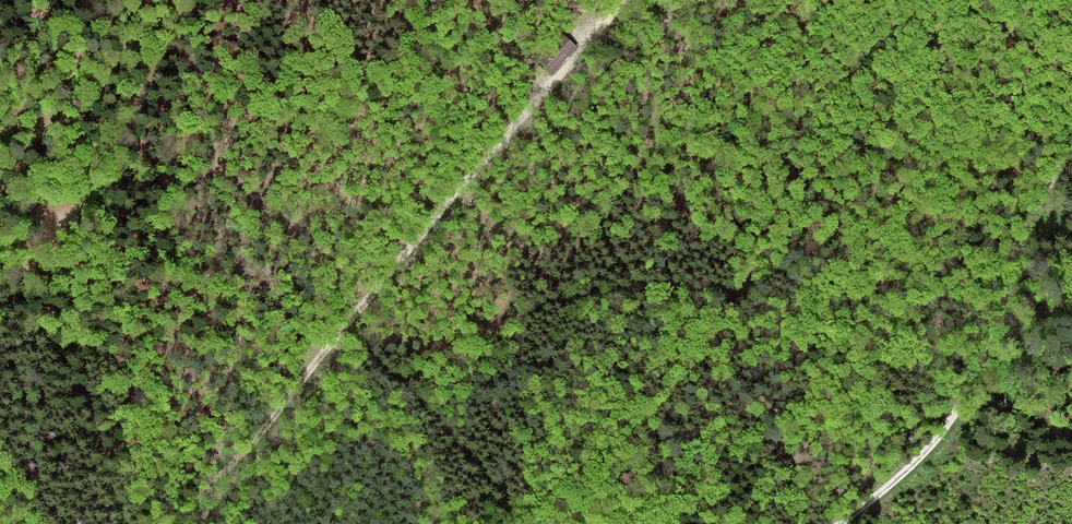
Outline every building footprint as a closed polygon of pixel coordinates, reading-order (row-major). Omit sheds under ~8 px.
[(554,72),(577,46),(567,37),(543,63),(554,72)]
